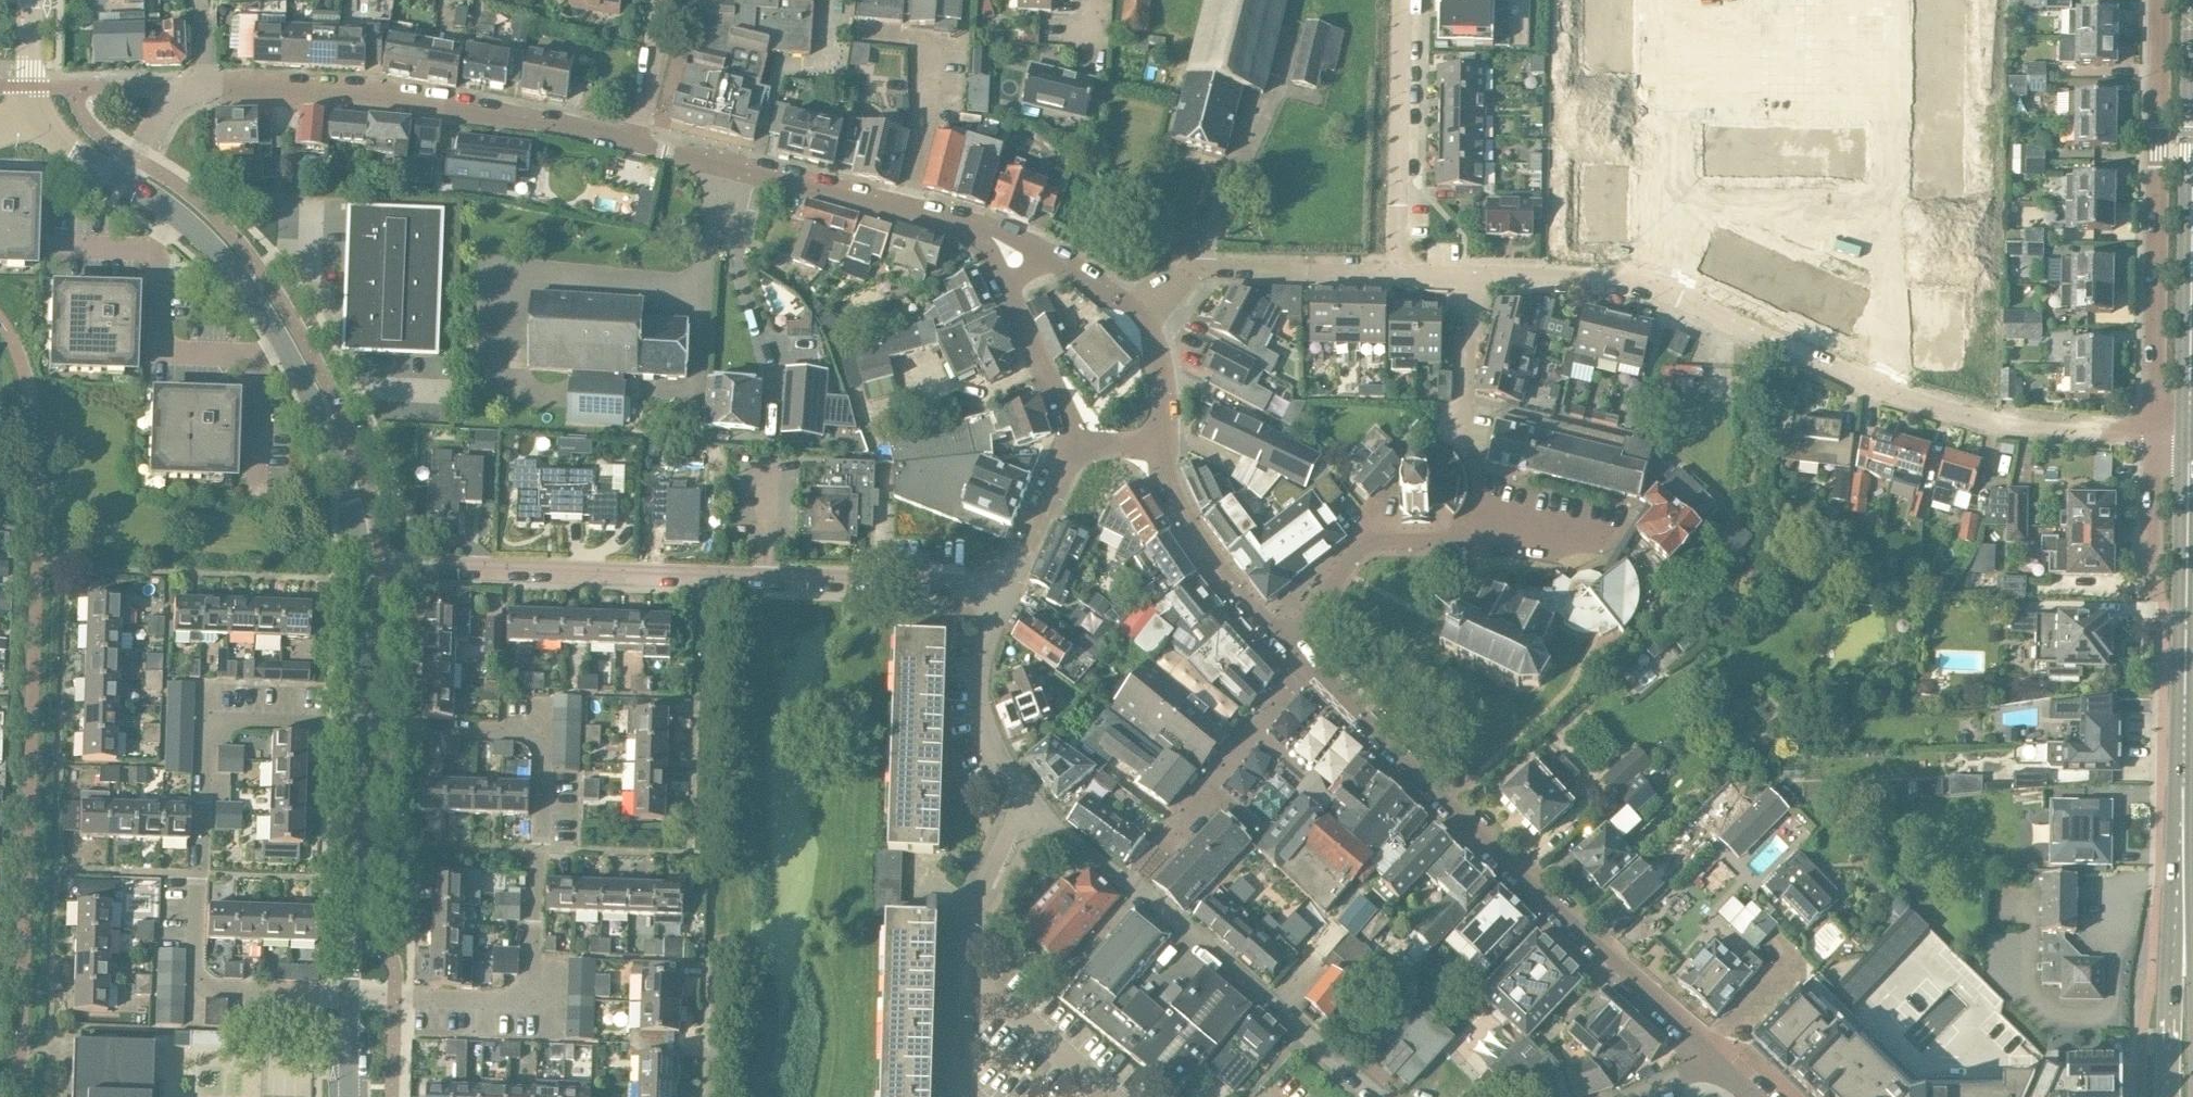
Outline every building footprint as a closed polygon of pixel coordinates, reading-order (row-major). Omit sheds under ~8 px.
[(570,7),(619,14),(621,0),(571,0),(570,7)] [(699,17),(709,18),(709,27),(703,27),(692,73),(697,75),(695,83),(689,82),(688,89),(679,87),(671,121),(754,141),(767,90),(751,87),(753,79),(761,81),(769,45),(775,45),(774,53),(809,55),(813,0),(700,0),(699,17)] [(912,0),(856,0),(854,19),(902,23),(903,16),(911,17),(912,0)] [(963,0),(912,0),(911,17),(910,24),(935,26),(936,20),(961,22),(963,0)] [(1018,11),(1051,12),(1051,0),(1062,0),(1018,0),(1018,11)] [(1150,0),(1125,0),(1122,27),(1145,30),(1150,0)] [(1264,87),(1286,0),(1207,0),(1172,143),(1225,156),(1240,98),(1242,89),(1262,94),(1264,87)] [(1439,11),(1438,47),(1529,48),(1530,0),(1434,0),(1433,11),(1439,11)] [(2047,0),(2008,0),(2008,10),(2046,10),(2047,0)] [(988,1),(980,3),(985,19),(993,17),(988,1)] [(1988,3),(1988,16),(1999,16),(1999,3),(1988,3)] [(159,6),(144,7),(144,15),(146,60),(147,67),(180,66),(181,66),(187,60),(185,27),(168,28),(160,28),(159,6)] [(457,7),(454,27),(464,28),(467,9),(457,7)] [(1553,9),(1553,22),(1563,22),(1564,9),(1553,9)] [(481,20),(477,40),(493,43),(496,23),(498,13),(485,11),(484,18),(481,17),(481,20)] [(2076,39),(2114,39),(2115,27),(2117,25),(2117,17),(2115,15),(2115,12),(2069,12),(2069,39),(2076,39)] [(97,62),(146,60),(144,15),(120,16),(121,29),(97,30),(97,62)] [(515,28),(510,50),(525,53),(530,31),(532,20),(517,16),(515,28)] [(282,66),(285,30),(259,29),(259,19),(245,18),(243,51),(256,52),(256,65),(282,66)] [(1553,22),(1552,35),(1563,35),(1563,22),(1553,22)] [(1334,71),(1343,32),(1307,24),(1293,84),(1316,89),(1321,68),(1334,71)] [(339,33),(336,69),(365,71),(365,58),(379,58),(380,30),(367,29),(367,34),(339,33)] [(310,68),(312,31),(285,30),(282,66),(310,68)] [(336,69),(339,33),(312,31),(310,68),(336,69)] [(1988,34),(1987,47),(1998,47),(1998,34),(1988,34)] [(424,82),(430,43),(391,36),(390,43),(384,74),(384,75),(424,82)] [(1136,37),(1135,50),(1147,51),(1148,38),(1136,37)] [(2114,51),(2114,39),(2076,39),(2076,64),(2114,65),(2114,62),(2117,60),(2117,52),(2114,51)] [(424,82),(456,88),(463,48),(430,43),(424,82)] [(561,55),(544,52),(545,46),(540,45),(538,55),(529,53),(522,91),(539,95),(539,96),(548,98),(548,96),(550,97),(550,99),(562,101),(562,99),(566,100),(574,63),(560,60),(561,55)] [(1587,45),(1586,68),(1629,68),(1629,45),(1587,45)] [(484,83),(490,47),(482,46),(481,50),(468,47),(463,79),(484,83)] [(490,47),(484,83),(506,86),(511,54),(492,50),(492,47),(490,47)] [(1987,47),(1987,60),(1998,60),(1998,47),(1987,47)] [(973,77),(988,78),(990,53),(974,52),(973,77)] [(1551,61),(1551,74),(1562,74),(1562,61),(1551,61)] [(2027,79),(2045,80),(2045,64),(2027,64),(2027,79)] [(1544,66),(1531,65),(1531,74),(1544,74),(1544,66)] [(1086,119),(1095,81),(1031,66),(1022,104),(1042,108),(1044,103),(1058,106),(1056,112),(1086,119)] [(1440,94),(1483,95),(1484,69),(1440,69),(1440,94)] [(2009,78),(2008,98),(2026,98),(2027,79),(2009,78)] [(2045,94),(2045,80),(2027,79),(2027,93),(2045,94)] [(1483,118),(1483,95),(1440,94),(1439,117),(1483,118)] [(1987,94),(1987,107),(1997,107),(1997,94),(1987,94)] [(2075,121),(2114,122),(2114,110),(2116,109),(2117,101),(2114,99),(2114,96),(2076,95),(2075,112),(2068,112),(2067,121),(2075,121)] [(807,161),(816,121),(789,114),(790,108),(777,105),(770,134),(782,137),(778,154),(807,161)] [(1987,107),(1986,120),(1997,120),(1997,107),(1987,107)] [(1530,119),(1543,120),(1543,109),(1530,109),(1530,119)] [(329,141),(331,113),(300,110),(297,146),(328,148),(329,141)] [(259,120),(258,111),(217,113),(218,147),(260,146),(260,158),(272,157),(271,120),(259,120)] [(370,117),(362,116),(331,113),(329,141),(367,145),(370,117)] [(367,145),(367,151),(408,156),(409,145),(411,121),(413,122),(413,121),(370,117),(367,145)] [(1482,142),(1483,118),(1439,117),(1439,141),(1482,142)] [(413,165),(428,167),(431,143),(439,144),(441,124),(418,121),(413,165)] [(816,121),(807,161),(833,167),(843,127),(816,121)] [(908,135),(852,121),(851,121),(848,135),(849,136),(848,143),(859,146),(855,165),(852,176),(896,186),(908,135)] [(2113,134),(2114,122),(2075,121),(2075,147),(2113,147),(2113,145),(2116,144),(2116,135),(2113,134)] [(1707,129),(1707,171),(1730,171),(1730,129),(1707,129)] [(1730,129),(1730,171),(1752,171),(1752,129),(1730,129)] [(1752,129),(1752,171),(1774,172),(1775,129),(1752,129)] [(1775,129),(1774,172),(1796,172),(1797,130),(1775,129)] [(1797,130),(1796,172),(1818,172),(1819,130),(1797,130)] [(1819,130),(1818,172),(1841,173),(1841,130),(1819,130)] [(1841,130),(1841,173),(1864,173),(1864,131),(1841,130)] [(985,208),(997,164),(1002,149),(940,131),(923,190),(985,208)] [(448,152),(445,179),(515,187),(517,170),(527,171),(530,145),(460,137),(458,153),(448,152)] [(1986,138),(1986,151),(1997,152),(1997,138),(1986,138)] [(1482,164),(1482,142),(1439,141),(1439,163),(1482,164)] [(843,162),(855,165),(859,146),(848,143),(843,162)] [(2005,162),(2044,162),(2044,147),(2006,146),(2005,162)] [(1986,151),(1986,164),(1997,164),(1997,152),(1986,151)] [(1528,165),(1542,166),(1542,156),(1529,155),(1528,165)] [(1549,160),(1548,173),(1559,173),(1559,160),(1549,160)] [(2044,176),(2044,162),(2005,162),(2005,176),(2044,176)] [(1481,195),(1482,164),(1439,163),(1438,187),(1456,187),(1455,202),(1473,202),(1481,195)] [(1053,168),(1048,181),(1060,185),(1065,172),(1053,168)] [(1583,169),(1582,192),(1625,193),(1625,170),(1583,169)] [(1047,185),(1034,180),(1035,175),(1023,171),(1021,176),(1009,171),(1006,182),(1002,180),(991,210),(1028,223),(1034,218),(1039,205),(1040,205),(1047,185)] [(1916,172),(1916,196),(1958,196),(1959,173),(1916,172)] [(42,178),(0,176),(0,263),(7,264),(7,260),(21,261),(21,264),(32,265),(33,230),(27,229),(28,220),(41,220),(42,178)] [(2066,177),(2065,204),(2113,204),(2113,192),(2116,190),(2116,182),(2113,181),(2113,178),(2066,177)] [(1717,187),(1714,197),(1727,200),(1730,190),(1717,187)] [(1730,190),(1727,200),(1740,203),(1742,193),(1730,190)] [(1986,190),(1986,203),(1996,203),(1996,190),(1986,190)] [(1548,191),(1548,205),(1558,205),(1559,192),(1548,191)] [(1582,192),(1582,214),(1624,215),(1625,193),(1582,192)] [(1488,202),(1488,236),(1501,236),(1501,238),(1517,238),(1517,237),(1531,237),(1531,220),(1540,220),(1541,203),(1541,195),(1513,194),(1512,202),(1488,202)] [(1761,197),(1759,207),(1771,210),(1774,200),(1761,197)] [(1774,200),(1771,210),(1784,213),(1786,203),(1774,200)] [(807,201),(801,221),(837,230),(834,243),(828,260),(839,264),(845,248),(851,249),(864,220),(858,218),(859,215),(807,201)] [(2113,204),(2065,204),(2065,230),(2113,230),(2113,227),(2115,226),(2115,218),(2113,217),(2113,204)] [(1805,207),(1803,218),(1815,221),(1818,210),(1805,207)] [(406,212),(406,209),(389,209),(389,211),(355,210),(355,226),(351,226),(351,241),(354,241),(353,269),(350,269),(349,284),(352,284),(351,311),(348,311),(347,326),(351,327),(350,343),(384,345),(384,352),(400,352),(400,345),(434,347),(435,330),(438,330),(439,315),(436,315),(437,288),(440,288),(441,273),(437,272),(438,245),(442,245),(442,230),(439,230),(440,213),(406,212)] [(1735,209),(1732,219),(1745,222),(1747,212),(1735,209)] [(604,223),(606,212),(593,210),(591,221),(604,223)] [(1818,210),(1815,221),(1828,224),(1831,213),(1818,210)] [(1624,215),(1582,214),(1582,237),(1624,238),(1624,215)] [(1756,214),(1753,224),(1766,227),(1769,217),(1756,214)] [(1840,215),(1838,226),(1850,229),(1853,218),(1840,215)] [(1769,217),(1766,227),(1779,230),(1781,220),(1769,217)] [(882,261),(892,229),(864,220),(851,249),(847,259),(870,267),(872,258),(882,261)] [(836,231),(806,223),(793,261),(814,268),(822,271),(836,231)] [(1547,224),(1547,237),(1558,237),(1558,224),(1547,224)] [(1798,224),(1796,234),(1808,237),(1811,227),(1798,224)] [(907,281),(921,234),(898,227),(889,257),(897,259),(894,268),(895,269),(893,277),(907,281)] [(1811,227),(1808,237),(1821,240),(1823,229),(1811,227)] [(1720,230),(1702,268),(1723,278),(1741,240),(1720,230)] [(2024,245),(2043,246),(2043,230),(2024,230),(2024,245)] [(936,270),(945,241),(921,234),(907,281),(917,284),(924,281),(925,277),(928,268),(936,270)] [(1849,235),(1846,248),(1856,251),(1859,238),(1849,235)] [(1741,240),(1723,278),(1744,287),(1761,249),(1741,240)] [(2043,259),(2043,246),(2024,245),(2024,259),(2043,259)] [(1846,248),(1843,261),(1853,263),(1856,251),(1846,248)] [(1761,249),(1744,287),(1764,296),(1781,258),(1761,249)] [(1781,258),(1764,296),(1784,306),(1803,264),(1802,264),(1801,267),(1781,258)] [(2072,287),(2111,288),(2111,275),(2114,273),(2114,265),(2111,264),(2112,260),(2062,259),(2061,287),(2072,287)] [(1803,264),(1784,306),(1785,306),(1786,303),(1805,312),(1823,274),(1803,264)] [(952,327),(962,322),(962,321),(994,306),(976,268),(943,283),(950,298),(926,315),(928,322),(930,322),(931,324),(935,323),(936,329),(946,326),(947,328),(952,326),(952,327)] [(1823,274),(1805,312),(1825,321),(1843,283),(1823,274)] [(140,326),(142,284),(98,282),(98,290),(55,288),(54,312),(57,312),(57,327),(53,327),(52,357),(63,368),(106,370),(106,366),(121,367),(121,370),(132,371),(133,336),(127,335),(127,326),(140,326)] [(1843,283),(1825,321),(1846,331),(1864,292),(1843,283)] [(1301,293),(1302,288),(1245,287),(1245,288),(1246,289),(1244,293),(1234,287),(1223,309),(1271,334),(1281,313),(1287,313),(1287,318),(1300,318),(1301,293)] [(1335,351),(1337,289),(1334,289),(1334,288),(1330,288),(1330,289),(1306,288),(1306,287),(1302,287),(1302,288),(1301,293),(1315,294),(1314,350),(1335,351)] [(2111,299),(2111,288),(2072,287),(2072,313),(2111,313),(2111,310),(2113,309),(2114,301),(2111,299)] [(1361,290),(1360,288),(1356,288),(1356,289),(1337,289),(1335,351),(1360,351),(1361,290)] [(1985,289),(1985,301),(1995,302),(1995,289),(1985,289)] [(1386,299),(1386,295),(1386,290),(1361,290),(1360,351),(1383,352),(1384,299),(1386,299)] [(1417,308),(1423,308),(1423,291),(1393,290),(1393,308),(1392,308),(1391,322),(1389,326),(1388,337),(1391,337),(1390,350),(1396,350),(1396,360),(1393,360),(1392,373),(1416,373),(1416,362),(1415,362),(1417,308)] [(686,378),(689,322),(643,319),(644,300),(533,294),(529,369),(572,372),(572,381),(569,381),(567,422),(623,426),(625,384),(623,383),(623,375),(686,378)] [(1026,305),(1054,364),(1065,358),(1099,397),(1138,363),(1104,324),(1073,351),(1047,295),(1026,305)] [(1917,295),(1917,318),(1959,319),(1959,296),(1917,295)] [(1494,324),(1536,335),(1540,319),(1550,322),(1555,302),(1530,296),(1527,307),(1500,300),(1494,324)] [(816,301),(809,307),(816,315),(823,309),(816,301)] [(1441,309),(1423,308),(1417,308),(1415,362),(1416,362),(1439,362),(1441,309)] [(1263,349),(1271,334),(1223,309),(1212,330),(1222,335),(1217,346),(1216,346),(1262,371),(1270,376),(1280,358),(1263,349)] [(1586,310),(1575,354),(1573,365),(1594,370),(1597,357),(1608,315),(1586,310)] [(917,327),(923,350),(938,346),(955,381),(976,370),(979,375),(985,372),(990,384),(1010,375),(1007,367),(1012,365),(1007,355),(1013,353),(993,311),(982,316),(981,315),(963,323),(962,322),(952,327),(952,326),(947,328),(946,326),(936,329),(935,323),(931,324),(930,322),(928,322),(929,323),(917,327)] [(2022,327),(2041,327),(2042,312),(2022,312),(2022,327)] [(1619,362),(1629,320),(1608,315),(1597,357),(1619,362)] [(828,316),(820,320),(825,331),(834,327),(828,316)] [(1917,318),(1916,341),(1958,341),(1959,319),(1917,318)] [(1984,319),(1984,332),(1995,332),(1995,320),(1984,319)] [(1642,368),(1652,325),(1629,320),(1619,362),(1642,368)] [(1531,358),(1536,335),(1494,324),(1489,347),(1531,358)] [(889,360),(923,350),(917,327),(851,345),(866,396),(896,387),(889,360)] [(2041,340),(2041,327),(2022,327),(2002,328),(2002,340),(2041,340)] [(849,330),(829,335),(833,348),(853,342),(849,330)] [(1682,357),(1690,338),(1676,332),(1668,350),(1682,357)] [(1916,341),(1916,364),(1958,364),(1958,341),(1916,341)] [(2063,370),(2110,371),(2110,357),(2113,356),(2113,348),(2111,347),(2111,343),(2071,342),(2071,358),(2063,358),(2063,370)] [(1254,386),(1262,371),(1216,346),(1205,368),(1215,373),(1209,384),(1263,413),(1273,395),(1254,386)] [(1525,381),(1531,358),(1489,347),(1483,370),(1525,381)] [(1563,366),(1572,368),(1573,365),(1575,354),(1567,352),(1563,366)] [(1994,352),(1984,352),(1984,365),(1994,365),(1994,352)] [(1572,368),(1563,366),(1561,377),(1569,380),(1572,368)] [(786,369),(782,434),(822,436),(823,424),(853,426),(846,399),(825,398),(826,372),(786,369)] [(1520,403),(1525,381),(1483,370),(1477,393),(1520,403)] [(2110,382),(2110,371),(2063,370),(2063,380),(2071,380),(2071,401),(2088,401),(2088,396),(2110,396),(2110,393),(2113,392),(2113,384),(2110,382)] [(2001,371),(2001,401),(2015,401),(2015,371),(2001,371)] [(1451,400),(1452,374),(1439,373),(1438,399),(1451,400)] [(708,380),(704,428),(759,432),(762,384),(708,380)] [(1557,401),(1560,388),(1552,386),(1548,399),(1557,401)] [(240,432),(242,390),(198,389),(198,396),(154,394),(154,418),(157,418),(157,433),(153,433),(152,464),(163,474),(206,476),(206,472),(221,473),(221,476),(232,477),(233,442),(227,442),(227,432),(240,432)] [(902,465),(986,458),(993,457),(991,436),(1010,429),(1018,448),(1033,442),(1051,435),(1045,419),(1048,418),(1048,417),(1040,397),(992,416),(943,428),(894,440),(902,465)] [(1321,457),(1296,445),(1264,428),(1213,406),(1201,437),(1243,457),(1232,478),(1247,489),(1261,499),(1280,476),(1305,489),(1321,457)] [(1583,419),(1585,410),(1572,407),(1570,416),(1583,419)] [(1604,424),(1606,415),(1594,412),(1592,421),(1604,424)] [(1414,415),(1405,425),(1414,434),(1423,424),(1414,415)] [(1639,500),(1652,446),(1542,420),(1541,428),(1527,424),(1528,420),(1519,418),(1519,419),(1502,415),(1500,424),(1496,423),(1487,463),(1639,500)] [(1604,424),(1617,427),(1619,418),(1606,415),(1604,424)] [(1785,428),(1781,462),(1839,468),(1839,471),(1836,471),(1833,500),(1846,501),(1850,469),(1854,436),(1840,434),(1841,425),(1795,420),(1794,429),(1785,428)] [(1387,487),(1387,483),(1402,467),(1385,451),(1391,443),(1376,429),(1362,444),(1375,456),(1363,470),(1365,472),(1355,484),(1369,497),(1381,484),(1386,484),(1386,487),(1387,487)] [(481,431),(480,449),(494,449),(494,431),(481,431)] [(1861,440),(1857,468),(1868,471),(1867,473),(1878,479),(1881,480),(1890,482),(1892,473),(1902,440),(1876,432),(1873,443),(1861,440)] [(590,441),(565,440),(564,454),(590,455),(590,441)] [(898,465),(902,465),(894,440),(888,442),(894,466),(895,498),(999,538),(1004,526),(1011,529),(1011,528),(946,503),(898,483),(898,465)] [(1892,473),(1890,482),(1891,483),(1917,490),(1921,478),(1930,448),(1902,440),(1892,473)] [(657,457),(658,447),(644,446),(643,456),(657,457)] [(1972,490),(1980,464),(1946,453),(1939,480),(1955,485),(1955,491),(1968,494),(1971,490),(1972,490)] [(1466,477),(1461,466),(1454,456),(1453,457),(1455,460),(1446,469),(1426,470),(1426,466),(1425,465),(1423,462),(1421,460),(1418,459),(1414,459),(1412,460),(1409,461),(1407,464),(1406,466),(1405,469),(1405,473),(1406,475),(1407,476),(1409,478),(1411,479),(1411,490),(1409,490),(1403,490),(1403,493),(1400,497),(1400,509),(1403,512),(1403,515),(1406,515),(1409,517),(1402,517),(1402,523),(1430,523),(1430,517),(1423,517),(1426,515),(1428,515),(1428,512),(1432,509),(1432,506),(1445,507),(1455,516),(1452,519),(1453,520),(1460,512),(1465,502),(1467,490),(1466,477)] [(1011,528),(1037,460),(1034,458),(1001,461),(998,468),(984,462),(986,458),(902,465),(898,465),(898,483),(946,503),(1011,528)] [(482,504),(484,460),(451,459),(451,464),(439,464),(439,478),(433,478),(433,487),(432,487),(432,502),(432,511),(441,512),(441,513),(444,514),(446,513),(446,512),(455,512),(455,513),(459,513),(459,502),(466,502),(466,504),(482,504)] [(540,525),(544,525),(544,516),(567,517),(569,472),(535,471),(535,462),(533,462),(533,463),(513,462),(512,491),(518,491),(517,514),(518,514),(517,524),(527,524),(527,525),(529,527),(531,525),(531,524),(540,524),(540,525)] [(874,492),(875,464),(825,463),(824,491),(811,490),(811,497),(804,496),(802,538),(809,538),(809,544),(850,546),(850,539),(857,539),(857,527),(872,527),(873,508),(870,508),(870,494),(874,492)] [(1224,504),(1235,496),(1228,482),(1220,477),(1213,480),(1200,463),(1181,472),(1201,515),(1202,515),(1202,514),(1205,513),(1207,517),(1205,519),(1205,518),(1204,519),(1204,520),(1224,504)] [(569,472),(567,517),(590,518),(589,527),(602,528),(604,530),(607,528),(617,528),(618,495),(624,495),(625,467),(600,466),(600,473),(569,472)] [(1620,545),(1623,551),(1637,530),(1637,531),(1636,532),(1669,563),(1720,507),(1679,469),(1659,491),(1658,490),(1645,503),(1646,504),(1620,545)] [(1328,551),(1345,539),(1334,525),(1335,525),(1324,511),(1323,511),(1322,510),(1326,506),(1343,489),(1325,472),(1305,493),(1283,483),(1270,494),(1285,512),(1264,530),(1235,496),(1224,504),(1204,520),(1228,552),(1229,553),(1228,553),(1234,559),(1233,559),(1244,573),(1244,574),(1249,580),(1267,603),(1290,586),(1287,582),(1308,566),(1309,568),(1329,552),(1328,551)] [(1865,502),(1868,477),(1854,475),(1851,500),(1865,502)] [(1139,552),(1171,530),(1139,480),(1113,497),(1099,526),(1124,539),(1115,557),(1126,562),(1139,552)] [(698,543),(699,492),(669,491),(669,485),(655,485),(654,517),(667,518),(666,543),(698,543)] [(1991,490),(1985,525),(2008,525),(2008,490),(1991,490)] [(2007,526),(2025,527),(2026,490),(2008,490),(2008,525),(2007,526)] [(2070,528),(2103,529),(2110,529),(2111,500),(2088,500),(2088,496),(2086,493),(2083,492),(2081,491),(2078,491),(2076,491),(2075,492),(2073,494),(2073,495),(2072,500),(2070,500),(2070,516),(2061,517),(2060,529),(2070,529),(2070,528)] [(1922,521),(1929,498),(1916,494),(1909,517),(1922,521)] [(1973,544),(1978,518),(1963,515),(1958,541),(1973,544)] [(1731,519),(1716,535),(1736,553),(1751,537),(1731,519)] [(1037,562),(1070,577),(1070,576),(1061,572),(1068,556),(1078,561),(1088,538),(1056,522),(1037,562)] [(2025,543),(2025,527),(2007,526),(2007,542),(2025,543)] [(2103,546),(2103,529),(2070,528),(2070,529),(2070,546),(2058,546),(2058,538),(2041,538),(2040,555),(2048,556),(2048,575),(2110,576),(2110,546),(2103,546)] [(1175,592),(1196,575),(1168,534),(1135,558),(1149,580),(1160,572),(1164,578),(1145,590),(1155,605),(1168,597),(1155,608),(1155,609),(1166,601),(1175,592)] [(1616,562),(1623,551),(1620,545),(1599,577),(1589,573),(1579,576),(1571,583),(1554,582),(1552,590),(1515,588),(1515,591),(1518,591),(1514,600),(1507,596),(1505,595),(1488,586),(1486,585),(1472,612),(1463,608),(1464,606),(1462,605),(1451,627),(1440,649),(1443,650),(1444,647),(1457,654),(1456,656),(1459,658),(1460,655),(1473,662),(1472,664),(1475,666),(1477,663),(1488,669),(1487,672),(1490,673),(1491,670),(1503,676),(1502,679),(1505,681),(1506,678),(1518,684),(1517,686),(1520,688),(1522,684),(1539,684),(1541,686),(1543,684),(1542,682),(1551,666),(1553,666),(1553,663),(1551,663),(1541,646),(1554,621),(1552,620),(1547,618),(1557,612),(1560,616),(1562,619),(1565,621),(1563,624),(1571,629),(1580,632),(1589,632),(1598,631),(1599,637),(1609,633),(1617,627),(1623,633),(1624,632),(1622,630),(1627,624),(1631,618),(1634,611),(1637,604),(1637,597),(1637,589),(1636,582),(1634,575),(1626,562),(1628,560),(1627,559),(1621,565),(1616,562)] [(1981,546),(1971,573),(1987,573),(1988,546),(1981,546)] [(1056,606),(1070,577),(1037,562),(1029,580),(1052,591),(1046,601),(1056,606)] [(1556,574),(1554,582),(1571,583),(1556,574)] [(1213,640),(1229,625),(1219,611),(1222,608),(1197,577),(1196,575),(1175,592),(1166,601),(1155,609),(1155,608),(1146,598),(1138,608),(1119,631),(1135,645),(1134,645),(1152,660),(1165,644),(1173,634),(1196,653),(1210,640),(1213,640)] [(1997,599),(2023,599),(2024,578),(1998,578),(1998,599),(1997,599)] [(1127,598),(1106,615),(1119,631),(1138,608),(1146,598),(1141,589),(1128,599),(1127,598)] [(9,612),(10,593),(0,593),(0,612),(9,612)] [(130,627),(131,599),(87,597),(86,625),(120,626),(130,627)] [(227,602),(226,635),(253,636),(255,603),(244,603),(244,598),(229,598),(229,602),(227,602)] [(255,603),(253,636),(281,637),(282,604),(271,604),(271,599),(256,599),(256,603),(255,603)] [(2023,616),(2023,599),(1997,599),(1997,617),(2011,617),(2010,635),(2037,635),(2036,664),(2046,664),(2046,679),(2080,679),(2080,668),(2105,668),(2105,658),(2109,658),(2109,627),(2106,627),(2106,618),(2023,616)] [(200,601),(173,600),(172,633),(188,634),(188,643),(199,643),(200,601)] [(214,644),(216,641),(217,635),(226,635),(227,602),(200,601),(199,643),(200,643),(214,644)] [(308,638),(309,605),(282,604),(281,637),(308,638)] [(469,638),(470,610),(426,609),(425,637),(456,638),(469,638)] [(535,643),(537,612),(509,611),(508,642),(535,643)] [(563,644),(564,613),(537,612),(535,643),(563,644)] [(589,645),(590,614),(564,613),(563,644),(589,645)] [(616,646),(617,616),(590,614),(589,645),(616,646)] [(643,653),(645,617),(617,616),(616,646),(616,652),(643,653)] [(671,658),(672,618),(645,617),(643,653),(644,653),(643,657),(671,658)] [(1027,617),(1012,640),(1041,660),(1055,670),(1056,671),(1056,673),(1075,687),(1094,664),(1106,650),(1093,640),(1083,634),(1072,649),(1027,617)] [(146,627),(162,628),(162,619),(147,618),(146,627)] [(1248,709),(1283,667),(1236,618),(1229,625),(1213,640),(1210,640),(1196,653),(1198,654),(1189,662),(1212,686),(1219,679),(1248,709)] [(487,639),(501,640),(502,621),(487,620),(487,639)] [(1103,647),(1117,630),(1104,621),(1092,638),(1103,647)] [(119,636),(120,626),(86,625),(85,653),(119,654),(119,653),(133,654),(133,652),(130,652),(131,636),(119,636)] [(1684,653),(1704,637),(1695,626),(1675,643),(1684,653)] [(162,637),(162,628),(146,627),(146,636),(162,637)] [(930,936),(936,936),(937,907),(900,905),(902,850),(945,852),(946,837),(933,837),(935,784),(940,635),(898,633),(896,680),(892,784),(889,850),(876,849),(874,915),(887,915),(884,1011),(881,1096),(925,1096),(930,936)] [(1198,654),(1196,653),(1173,634),(1165,644),(1189,662),(1198,654)] [(1118,635),(1111,643),(1123,653),(1130,644),(1118,635)] [(455,665),(456,638),(425,637),(424,664),(455,665)] [(501,640),(487,639),(486,653),(501,653),(501,640)] [(1650,639),(1642,646),(1654,659),(1662,652),(1650,639)] [(118,680),(119,654),(85,653),(84,679),(118,680)] [(199,678),(199,661),(190,661),(189,677),(199,678)] [(225,678),(225,662),(217,662),(216,678),(225,678)] [(225,662),(225,678),(235,679),(235,663),(225,662)] [(251,679),(252,663),(244,663),(243,679),(251,679)] [(252,663),(251,679),(262,680),(262,663),(252,663)] [(1149,664),(1148,663),(1116,702),(1117,702),(1109,712),(1125,724),(1132,729),(1139,721),(1133,716),(1159,686),(1160,687),(1167,679),(1149,664)] [(280,680),(280,664),(270,664),(270,680),(280,680)] [(280,664),(280,680),(289,681),(289,665),(280,664)] [(455,691),(455,665),(424,664),(423,690),(455,691)] [(1132,729),(1144,737),(1162,751),(1168,744),(1199,769),(1231,730),(1149,664),(1167,679),(1160,687),(1159,686),(1133,716),(1139,721),(1132,729)] [(1012,738),(1037,728),(1035,724),(1052,718),(1032,669),(1013,677),(1020,695),(999,703),(1012,738)] [(144,681),(160,681),(160,673),(145,672),(144,681)] [(534,689),(534,674),(525,674),(524,689),(534,689)] [(562,690),(562,677),(544,677),(544,675),(534,674),(534,689),(543,689),(562,690)] [(587,691),(588,676),(578,676),(578,691),(587,691)] [(588,676),(587,691),(598,692),(598,677),(588,676)] [(642,694),(642,678),(632,678),(632,693),(642,694)] [(642,678),(642,694),(652,694),(652,679),(642,678)] [(117,707),(118,680),(84,679),(83,706),(117,707)] [(160,691),(160,681),(144,681),(144,690),(160,691)] [(193,698),(193,684),(167,683),(167,697),(193,698)] [(485,692),(499,693),(500,683),(485,683),(485,692)] [(454,719),(455,691),(423,690),(422,718),(454,719)] [(499,702),(499,693),(485,692),(484,702),(499,702)] [(192,710),(193,698),(167,697),(166,709),(192,710)] [(580,698),(561,697),(555,697),(555,710),(580,711),(580,698)] [(2082,745),(2120,745),(2120,722),(2118,720),(2118,717),(2113,717),(2113,698),(2114,698),(2114,697),(2109,697),(2051,705),(2051,719),(2082,719),(2082,745)] [(116,735),(117,707),(83,706),(82,733),(116,735)] [(192,723),(192,710),(166,709),(166,721),(192,723)] [(580,723),(580,711),(555,710),(554,722),(580,723)] [(637,738),(668,739),(668,712),(628,710),(627,738),(637,738)] [(1132,729),(1125,724),(1119,731),(1102,720),(1087,738),(1140,778),(1136,782),(1138,785),(1137,786),(1167,808),(1176,797),(1195,774),(1165,753),(1159,761),(1137,745),(1144,737),(1132,729)] [(192,734),(192,723),(166,721),(166,733),(192,734)] [(579,736),(580,723),(554,722),(554,735),(579,736)] [(586,737),(601,737),(601,727),(586,726),(586,737)] [(142,736),(158,736),(158,727),(142,727),(142,736)] [(2015,731),(2005,731),(2005,743),(2015,743),(2015,731)] [(115,761),(116,735),(82,733),(82,760),(115,761)] [(191,745),(192,734),(166,733),(165,745),(191,745)] [(304,764),(305,736),(272,734),(271,763),(304,764)] [(579,748),(579,736),(554,735),(553,747),(579,748)] [(1967,746),(1967,735),(1955,735),(1955,746),(1967,746)] [(157,744),(158,736),(142,736),(142,744),(157,744)] [(600,747),(601,737),(586,737),(585,746),(600,747)] [(667,767),(668,739),(637,738),(637,766),(667,767)] [(1058,800),(1097,770),(1052,738),(1026,759),(1058,800)] [(449,755),(449,740),(440,740),(440,755),(449,755)] [(459,755),(460,741),(449,740),(449,755),(459,755)] [(503,757),(503,742),(494,742),(493,757),(503,757)] [(513,757),(513,743),(503,742),(503,757),(513,757)] [(2088,770),(2088,783),(2112,784),(2112,770),(2118,770),(2118,767),(2120,765),(2120,745),(2082,745),(2045,744),(2045,764),(2050,769),(2064,769),(2064,770),(2088,770)] [(191,758),(191,745),(165,745),(165,757),(191,758)] [(230,761),(230,748),(218,747),(217,773),(229,774),(230,761)] [(578,760),(579,748),(553,747),(553,759),(578,760)] [(230,761),(242,761),(242,748),(230,748),(230,761)] [(1636,748),(1603,779),(1619,796),(1639,777),(1652,766),(1636,748)] [(190,775),(191,758),(165,757),(164,774),(190,775)] [(1376,764),(1374,762),(1367,757),(1357,757),(1344,773),(1346,783),(1346,787),(1336,800),(1386,843),(1384,844),(1388,847),(1395,853),(1426,817),(1379,774),(1376,764)] [(1580,774),(1563,757),(1550,769),(1544,762),(1539,768),(1536,764),(1501,796),(1540,837),(1569,810),(1569,811),(1574,806),(1561,792),(1580,774)] [(578,773),(578,760),(553,759),(552,772),(578,773)] [(241,774),(242,761),(230,761),(229,774),(241,774)] [(303,790),(304,764),(271,763),(270,789),(303,790)] [(666,793),(667,767),(637,766),(636,792),(666,793)] [(90,783),(108,784),(109,767),(91,767),(90,783)] [(109,767),(108,784),(118,784),(118,768),(109,767)] [(145,785),(145,784),(145,769),(136,768),(135,784),(145,785)] [(1110,793),(1117,784),(1100,772),(1094,780),(1110,793)] [(1996,784),(1996,793),(2014,791),(2014,792),(2046,790),(2047,784),(2047,774),(2014,772),(2014,784),(1996,784)] [(1608,824),(1574,855),(1587,870),(1582,874),(1590,883),(1593,880),(1601,889),(1635,858),(1620,841),(1642,822),(1634,814),(1655,795),(1639,777),(1619,796),(1628,806),(1608,824)] [(584,790),(599,790),(600,781),(584,780),(584,790)] [(447,813),(448,782),(421,781),(420,812),(447,813)] [(474,814),(475,783),(448,782),(447,813),(474,814)] [(501,815),(502,784),(475,783),(474,814),(501,815)] [(529,816),(530,785),(502,784),(501,815),(529,816)] [(1784,787),(1777,794),(1786,803),(1793,796),(1784,787)] [(302,817),(303,790),(270,789),(269,816),(302,817)] [(599,801),(599,790),(584,790),(584,800),(599,801)] [(665,821),(666,793),(636,792),(635,820),(665,821)] [(80,804),(79,837),(107,838),(108,805),(108,794),(80,793),(80,804)] [(1769,793),(1721,841),(1730,850),(1733,853),(1744,842),(1749,847),(1751,849),(1788,812),(1769,793)] [(1115,839),(1126,824),(1088,796),(1069,821),(1101,845),(1108,835),(1115,839)] [(1388,847),(1384,844),(1386,843),(1336,800),(1324,814),(1302,796),(1257,851),(1325,915),(1358,880),(1364,886),(1377,872),(1370,866),(1388,847)] [(227,830),(228,818),(228,804),(216,804),(215,830),(227,830)] [(240,818),(240,815),(241,804),(228,804),(228,818),(240,818)] [(2051,864),(2108,865),(2109,805),(2052,804),(2051,864)] [(133,839),(134,806),(108,805),(107,838),(133,839)] [(160,840),(161,806),(134,806),(133,839),(160,840)] [(188,841),(189,807),(161,806),(160,840),(188,841)] [(1790,811),(1788,812),(1812,835),(1818,829),(1799,811),(1790,811)] [(1154,884),(1183,912),(1250,842),(1222,815),(1154,884)] [(262,843),(261,860),(298,861),(298,848),(299,845),(301,845),(302,817),(269,816),(268,842),(262,842),(262,843)] [(240,830),(240,818),(228,818),(227,830),(240,830)] [(1101,845),(1125,864),(1145,838),(1126,824),(1115,839),(1108,835),(1101,845)] [(1433,826),(1402,859),(1383,878),(1372,891),(1392,910),(1400,902),(1425,875),(1426,875),(1453,844),(1433,826)] [(1496,884),(1492,881),(1467,856),(1454,844),(1453,844),(1426,875),(1425,875),(1448,897),(1406,941),(1413,948),(1407,955),(1418,965),(1496,884)] [(1388,847),(1370,866),(1377,872),(1383,878),(1402,859),(1395,853),(1388,847)] [(1820,881),(1805,866),(1807,862),(1799,853),(1800,853),(1799,852),(1776,874),(1761,888),(1776,903),(1781,899),(1809,928),(1838,900),(1834,896),(1836,892),(1824,879),(1820,881)] [(1639,862),(1610,889),(1632,914),(1662,887),(1656,881),(1666,872),(1655,861),(1646,869),(1639,862)] [(1119,898),(1088,870),(1071,888),(1062,880),(1019,928),(1059,965),(1119,898)] [(465,905),(465,879),(434,877),(434,904),(465,905)] [(2042,934),(2064,934),(2075,935),(2076,878),(2043,877),(2042,934)] [(1241,878),(1229,891),(1244,905),(1256,892),(1241,878)] [(574,913),(575,883),(548,882),(547,912),(574,913)] [(77,883),(77,899),(107,900),(108,884),(77,883)] [(602,914),(603,884),(575,883),(574,913),(602,914)] [(628,914),(629,885),(603,884),(602,914),(628,914)] [(656,925),(657,886),(629,885),(628,914),(655,915),(655,925),(656,925)] [(657,886),(656,925),(683,925),(684,887),(657,886)] [(1482,977),(1536,923),(1499,886),(1446,943),(1482,977)] [(507,906),(507,895),(496,894),(495,906),(507,906)] [(521,895),(520,895),(507,895),(507,906),(507,921),(520,921),(521,895)] [(1360,897),(1337,924),(1348,933),(1354,939),(1355,938),(1377,912),(1360,897)] [(1218,936),(1233,919),(1210,898),(1195,916),(1218,936)] [(1899,898),(1892,904),(1893,912),(1899,918),(1909,908),(1899,898)] [(109,931),(110,903),(77,902),(76,930),(109,931)] [(464,933),(465,905),(434,904),(433,932),(464,933)] [(507,921),(507,906),(495,906),(495,920),(507,921)] [(235,908),(208,907),(207,907),(206,940),(234,941),(235,908)] [(261,942),(262,908),(235,908),(234,941),(261,942)] [(287,943),(288,909),(262,908),(261,942),(287,943)] [(315,943),(316,910),(288,909),(287,943),(315,943)] [(2035,1079),(2034,1079),(2044,1057),(2000,1015),(2004,1002),(1928,929),(1909,910),(1899,920),(1889,930),(1880,940),(1870,950),(1864,956),(1833,961),(1814,980),(1813,979),(1753,1040),(1786,1072),(1789,1075),(1809,1094),(1811,1094),(1813,1096),(2027,1096),(2035,1079)] [(1141,995),(1146,991),(1133,980),(1170,937),(1139,912),(1131,913),(1081,971),(1080,970),(1058,998),(1131,1057),(1165,1016),(1141,995)] [(1381,914),(1362,934),(1371,943),(1390,922),(1381,914)] [(1777,925),(1774,922),(1765,914),(1742,938),(1754,949),(1767,936),(1769,937),(1778,927),(1777,925)] [(1268,915),(1260,923),(1277,940),(1285,932),(1268,915)] [(1255,939),(1257,937),(1256,936),(1255,937),(1233,919),(1218,936),(1241,956),(1242,955),(1255,939)] [(136,932),(152,932),(153,923),(137,922),(136,932)] [(108,957),(109,931),(76,930),(75,956),(108,957)] [(152,942),(152,932),(136,932),(136,941),(152,942)] [(463,960),(464,933),(433,932),(432,959),(463,960)] [(1856,932),(1850,939),(1859,946),(1865,940),(1856,932)] [(1333,972),(1307,1001),(1327,1019),(1361,979),(1366,983),(1383,961),(1355,938),(1354,939),(1348,933),(1322,963),(1332,971),(1333,972)] [(1566,966),(1536,934),(1479,994),(1521,1035),(1522,1033),(1527,1038),(1581,982),(1575,976),(1579,972),(1578,971),(1577,972),(1569,964),(1570,963),(1569,963),(1566,966)] [(2063,949),(2064,934),(2042,934),(2041,971),(2042,971),(2042,985),(2062,985),(2062,999),(2101,1000),(2102,960),(2075,961),(2063,949)] [(1242,955),(1241,956),(1243,954),(1264,972),(1267,969),(1273,974),(1284,961),(1257,937),(1255,939),(1242,955)] [(556,953),(556,938),(546,938),(546,953),(556,953)] [(600,955),(601,940),(591,939),(590,955),(600,955)] [(601,940),(600,955),(610,955),(611,940),(601,940)] [(682,957),(682,941),(665,940),(665,957),(682,957)] [(654,957),(655,942),(645,941),(644,956),(654,957)] [(655,942),(654,957),(664,957),(664,942),(655,942)] [(1740,964),(1715,942),(1708,949),(1703,944),(1698,945),(1689,956),(1689,960),(1695,965),(1678,984),(1716,1018),(1717,1018),(1718,1017),(1717,1016),(1762,965),(1749,954),(1740,964)] [(505,961),(506,949),(494,948),(494,961),(505,961)] [(519,949),(507,949),(506,949),(505,961),(505,975),(518,975),(519,949)] [(184,951),(159,950),(158,950),(158,964),(184,964),(184,951)] [(107,985),(108,957),(75,956),(74,984),(107,985)] [(462,988),(463,960),(432,959),(431,987),(462,988)] [(595,961),(573,960),(569,960),(569,973),(595,974),(595,961)] [(505,975),(505,961),(494,961),(493,974),(505,975)] [(642,1003),(680,1004),(680,1002),(682,1002),(683,987),(681,987),(681,976),(670,976),(670,963),(633,962),(633,976),(643,976),(642,1003)] [(1408,982),(1415,975),(1401,962),(1394,969),(1408,982)] [(232,980),(233,963),(224,963),(223,979),(232,980)] [(242,980),(242,979),(242,964),(233,963),(232,980),(242,980)] [(183,977),(184,964),(158,964),(157,977),(183,977)] [(286,981),(287,965),(277,965),(277,981),(286,981)] [(296,982),(296,981),(296,966),(287,965),(286,981),(296,982)] [(1137,1062),(1179,1096),(1253,1008),(1205,969),(1184,994),(1168,1013),(1165,1016),(1131,1057),(1137,1062)] [(594,987),(595,974),(569,973),(569,987),(594,987)] [(134,986),(150,986),(151,977),(135,976),(134,986)] [(183,989),(183,977),(157,977),(157,988),(183,989)] [(106,1012),(107,985),(74,984),(73,1011),(106,1012)] [(1156,1004),(1168,1013),(1184,994),(1172,985),(1156,1004)] [(150,995),(150,986),(134,986),(134,995),(150,995)] [(594,1001),(594,987),(569,987),(568,1000),(594,1001)] [(182,1001),(183,989),(157,988),(156,1000),(182,1001)] [(1618,1039),(1637,1017),(1607,989),(1588,1010),(1592,1014),(1584,1023),(1580,1019),(1567,1034),(1590,1054),(1611,1032),(1617,1038),(1618,1039)] [(182,1013),(182,1001),(156,1000),(156,1012),(182,1013)] [(593,1014),(594,1001),(568,1000),(568,1013),(593,1014)] [(204,1027),(225,1028),(226,1001),(205,1001),(204,1027)] [(680,1008),(680,1004),(642,1003),(641,1031),(631,1030),(630,1044),(667,1045),(668,1033),(679,1033),(680,1023),(681,1023),(682,1008),(680,1008)] [(182,1026),(182,1013),(156,1012),(156,1025),(182,1026)] [(1234,1094),(1283,1038),(1285,1036),(1258,1012),(1208,1070),(1234,1094)] [(593,1027),(593,1014),(568,1013),(567,1026),(593,1027)] [(1418,1026),(1409,1017),(1387,1039),(1397,1048),(1385,1060),(1409,1082),(1449,1039),(1426,1018),(1418,1026)] [(1650,1062),(1667,1044),(1637,1017),(1618,1039),(1617,1038),(1611,1032),(1590,1054),(1595,1058),(1590,1060),(1614,1088),(1640,1059),(1642,1055),(1650,1062)] [(593,1040),(593,1027),(567,1026),(567,1039),(593,1040)] [(189,1032),(189,1049),(225,1050),(225,1033),(189,1032)] [(1524,1035),(1479,1079),(1497,1096),(1507,1096),(1513,1091),(1527,1096),(1551,1074),(1541,1064),(1546,1059),(1524,1035)] [(455,1057),(456,1042),(447,1042),(447,1056),(455,1057)] [(456,1042),(455,1057),(466,1057),(467,1042),(456,1042)] [(72,1043),(71,1096),(151,1096),(153,1045),(72,1043)] [(511,1058),(511,1044),(501,1043),(501,1058),(511,1058)] [(511,1044),(511,1058),(520,1059),(520,1044),(511,1044)] [(667,1057),(667,1045),(630,1044),(630,1057),(640,1057),(639,1084),(677,1085),(677,1083),(679,1083),(680,1068),(678,1067),(678,1057),(667,1057)] [(564,1060),(564,1045),(550,1045),(549,1060),(564,1060)] [(564,1045),(564,1060),(574,1061),(574,1046),(564,1045)] [(2121,1061),(2066,1062),(2066,1063),(2058,1063),(2058,1054),(2059,1054),(2059,1053),(2046,1053),(2035,1079),(2027,1096),(2121,1096),(2121,1061)] [(1614,1088),(1590,1060),(1565,1069),(1573,1096),(1584,1096),(1614,1088)] [(509,1089),(510,1081),(482,1080),(482,1089),(482,1096),(509,1096),(509,1089)] [(563,1083),(537,1082),(536,1090),(536,1096),(563,1096),(563,1083)] [(563,1096),(591,1096),(591,1084),(563,1083),(563,1096)] [(677,1085),(639,1084),(639,1096),(679,1096),(679,1089),(677,1089),(677,1085)] [(454,1088),(428,1087),(427,1096),(454,1096),(454,1088)] [(482,1089),(454,1088),(454,1096),(482,1096),(482,1089)]
